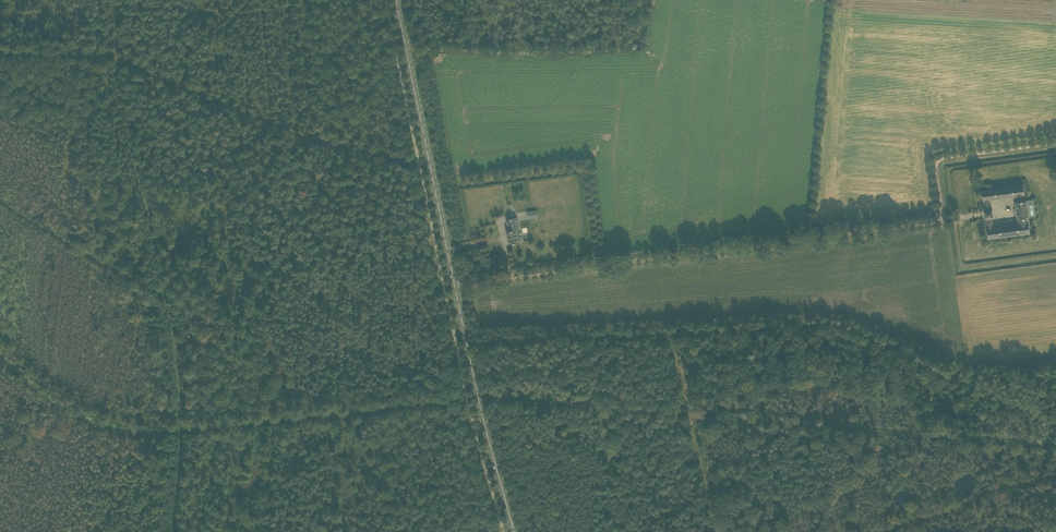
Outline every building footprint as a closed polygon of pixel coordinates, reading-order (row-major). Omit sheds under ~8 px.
[(1029,217),(1029,213),(1029,212),(1030,211),(1030,210),(1029,210),(1029,209),(1028,209),(1027,199),(1025,199),(1024,184),(987,189),(981,190),(983,201),(1014,197),(1015,201),(1014,201),(1017,219),(1018,223),(993,226),(992,217),(993,217),(992,210),(991,210),(988,210),(988,208),(984,209),(985,210),(984,210),(985,218),(986,218),(987,228),(986,228),(988,239),(1030,233),(1028,217),(1029,217)] [(528,219),(538,217),(537,210),(527,211),(528,219)] [(509,244),(519,242),(517,229),(519,229),(517,217),(506,219),(508,230),(506,231),(509,244)]
